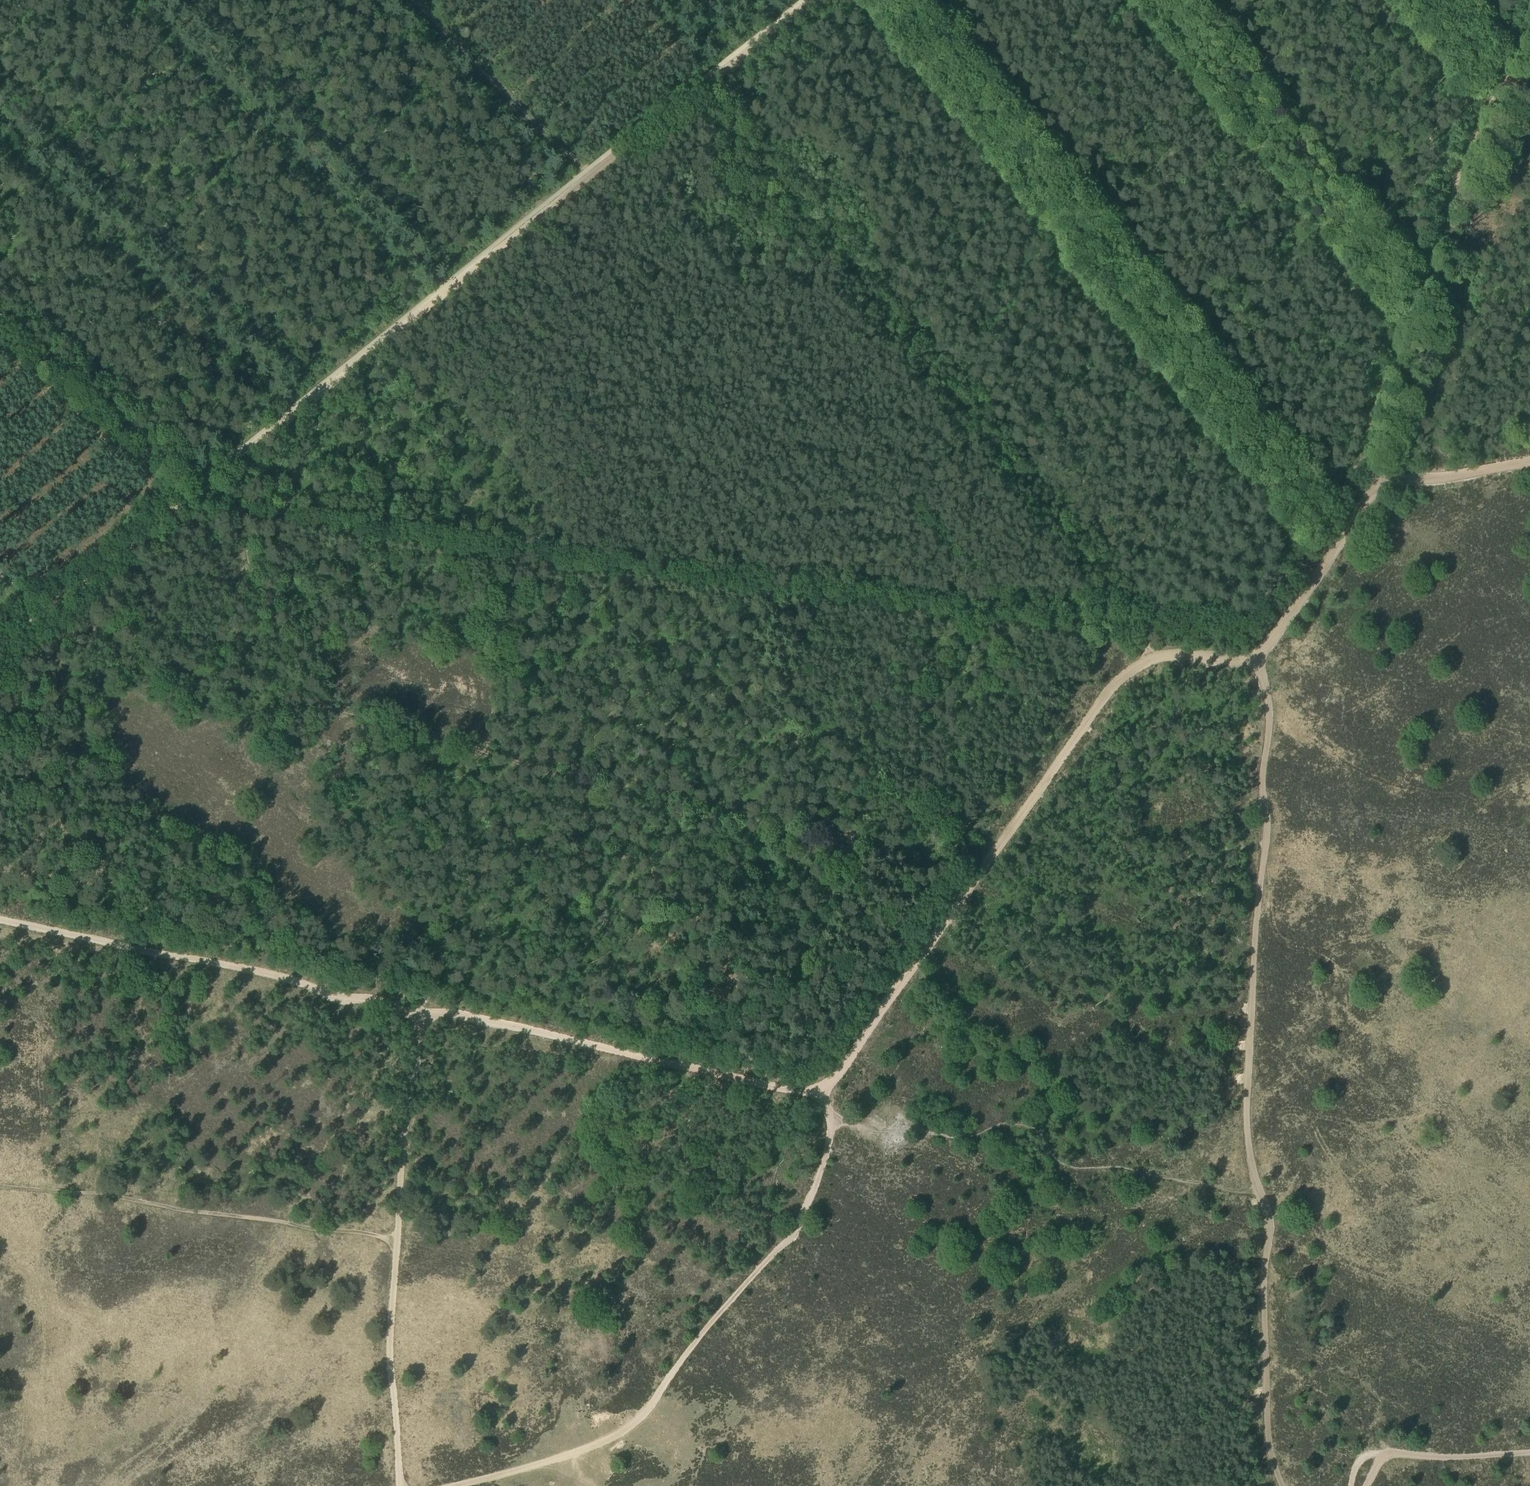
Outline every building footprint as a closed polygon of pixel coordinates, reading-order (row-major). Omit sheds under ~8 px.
[(705,972),(702,973),(705,980),(708,979),(708,980),(714,978),(710,968),(704,970),(705,972)]
